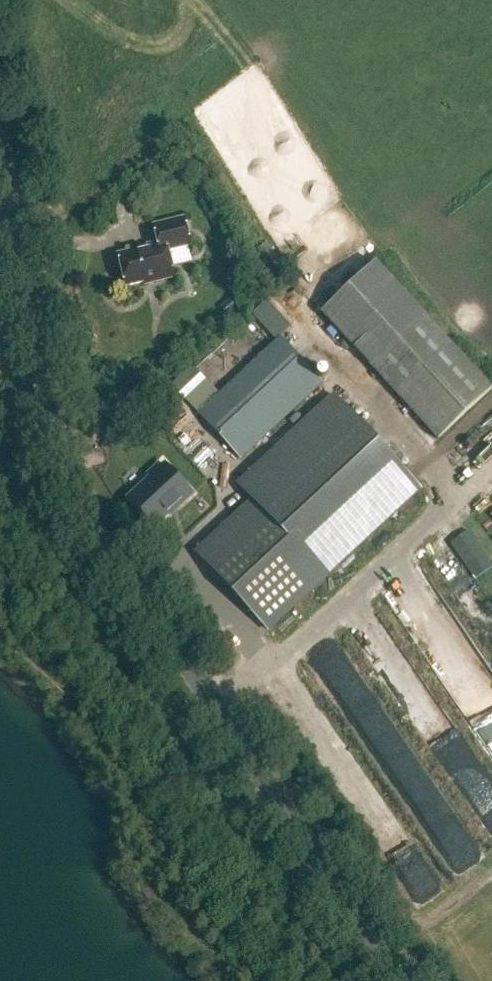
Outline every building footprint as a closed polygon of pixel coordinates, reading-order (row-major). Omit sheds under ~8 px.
[(191,245),(184,217),(153,225),(157,242),(147,245),(148,247),(117,254),(125,287),(155,280),(155,282),(175,278),(168,250),(191,245)] [(274,236),(263,245),(273,257),(284,248),(274,236)] [(375,263),(322,312),(438,439),(491,390),(375,263)] [(300,309),(311,299),(302,289),(291,300),(300,309)] [(265,301),(251,315),(273,340),(288,326),(265,301)] [(201,374),(180,394),(199,414),(240,459),(322,383),(281,338),(220,395),(201,374)] [(335,396),(238,485),(253,501),(197,553),(268,630),(421,489),(335,396)] [(154,478),(130,500),(152,524),(154,524),(168,511),(167,510),(173,504),(176,507),(190,493),(166,467),(162,470),(159,467),(151,475),(154,478)] [(467,530),(449,544),(473,580),(491,567),(467,530)]
